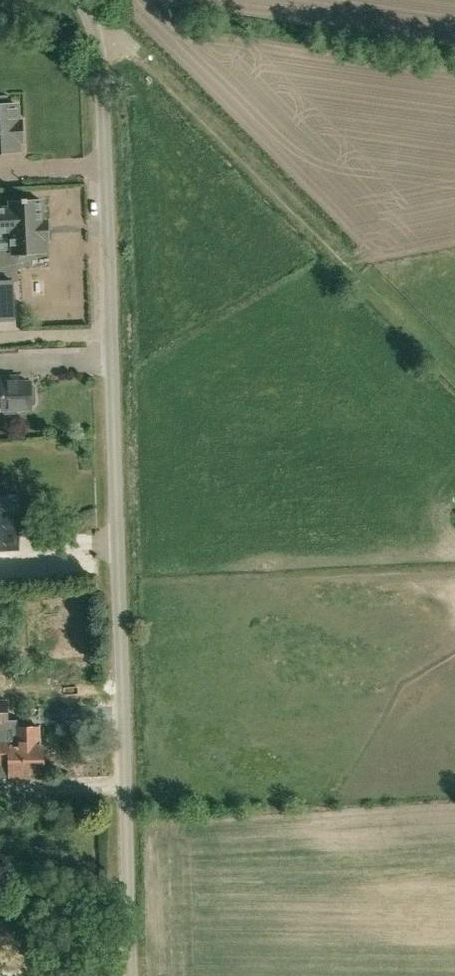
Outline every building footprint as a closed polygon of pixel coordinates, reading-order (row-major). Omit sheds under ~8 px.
[(18,120),(17,104),(6,105),(6,97),(0,97),(0,151),(19,150),(19,141),(21,141),(20,120),(18,120)] [(42,220),(41,199),(27,200),(27,198),(22,198),(22,200),(9,201),(9,206),(0,207),(0,233),(10,232),(10,221),(42,220)] [(10,221),(10,232),(11,254),(46,252),(45,240),(45,238),(43,238),(42,220),(10,221)] [(15,319),(12,280),(0,281),(0,319),(15,319)] [(0,376),(0,397),(2,397),(2,407),(3,407),(4,408),(15,408),(15,407),(30,406),(31,403),(32,402),(31,384),(30,383),(30,381),(17,381),(17,375),(0,376)] [(15,547),(15,531),(13,531),(12,498),(0,498),(0,547),(15,547)] [(0,730),(0,753),(10,753),(10,757),(24,757),(24,746),(40,746),(39,727),(17,727),(16,721),(7,721),(8,730),(0,730)] [(11,780),(11,777),(29,777),(29,772),(43,772),(43,746),(40,746),(24,746),(24,757),(10,757),(10,753),(0,753),(0,780),(11,780)]
